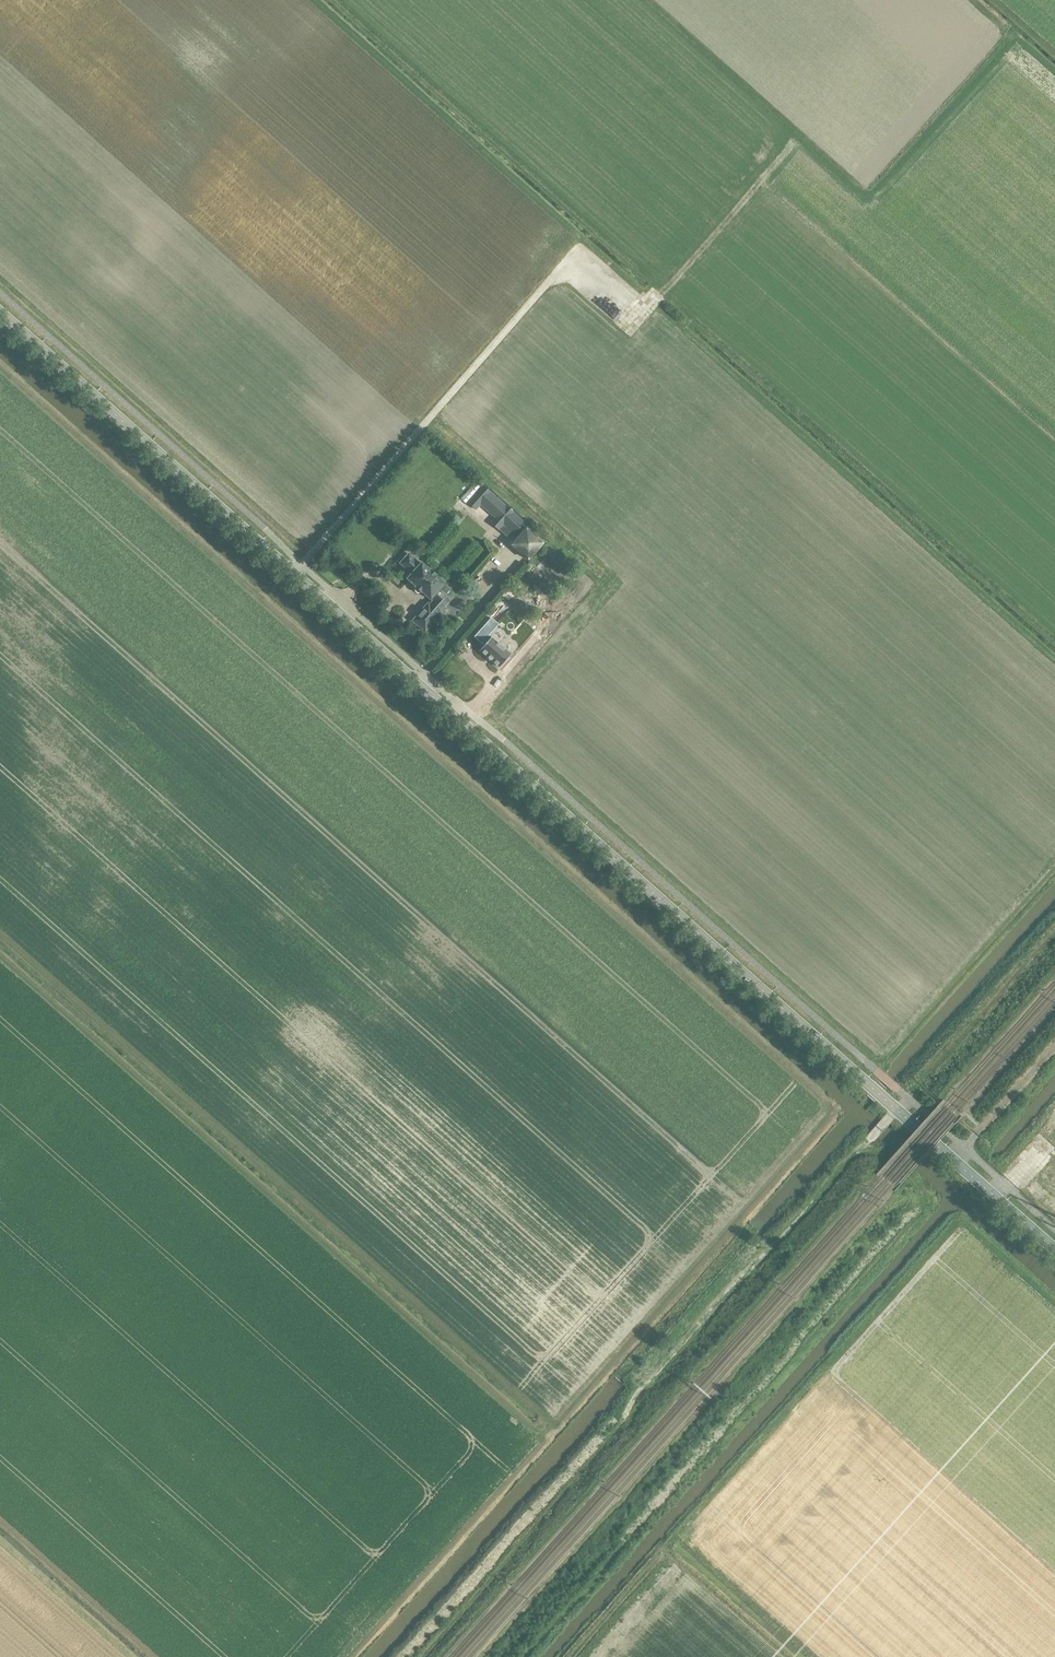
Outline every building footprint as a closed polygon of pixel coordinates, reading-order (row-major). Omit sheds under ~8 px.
[(514,513),(490,491),(483,485),(468,502),(476,509),(483,502),(498,515),(491,522),(499,529),(514,513)] [(528,559),(543,543),(526,528),(512,545),(528,559)] [(416,587),(421,592),(422,591),(431,599),(432,598),(434,600),(430,604),(428,603),(413,620),(425,631),(441,614),(439,613),(455,595),(444,584),(445,583),(436,575),(437,575),(431,570),(430,570),(421,562),(420,563),(409,553),(400,563),(412,573),(407,578),(416,586),(416,587)] [(480,650),(499,668),(511,654),(491,637),(488,635),(498,624),(491,618),(474,637),(482,643),(484,645),(480,650)] [(464,659),(454,670),(468,681),(477,670),(464,659)]
